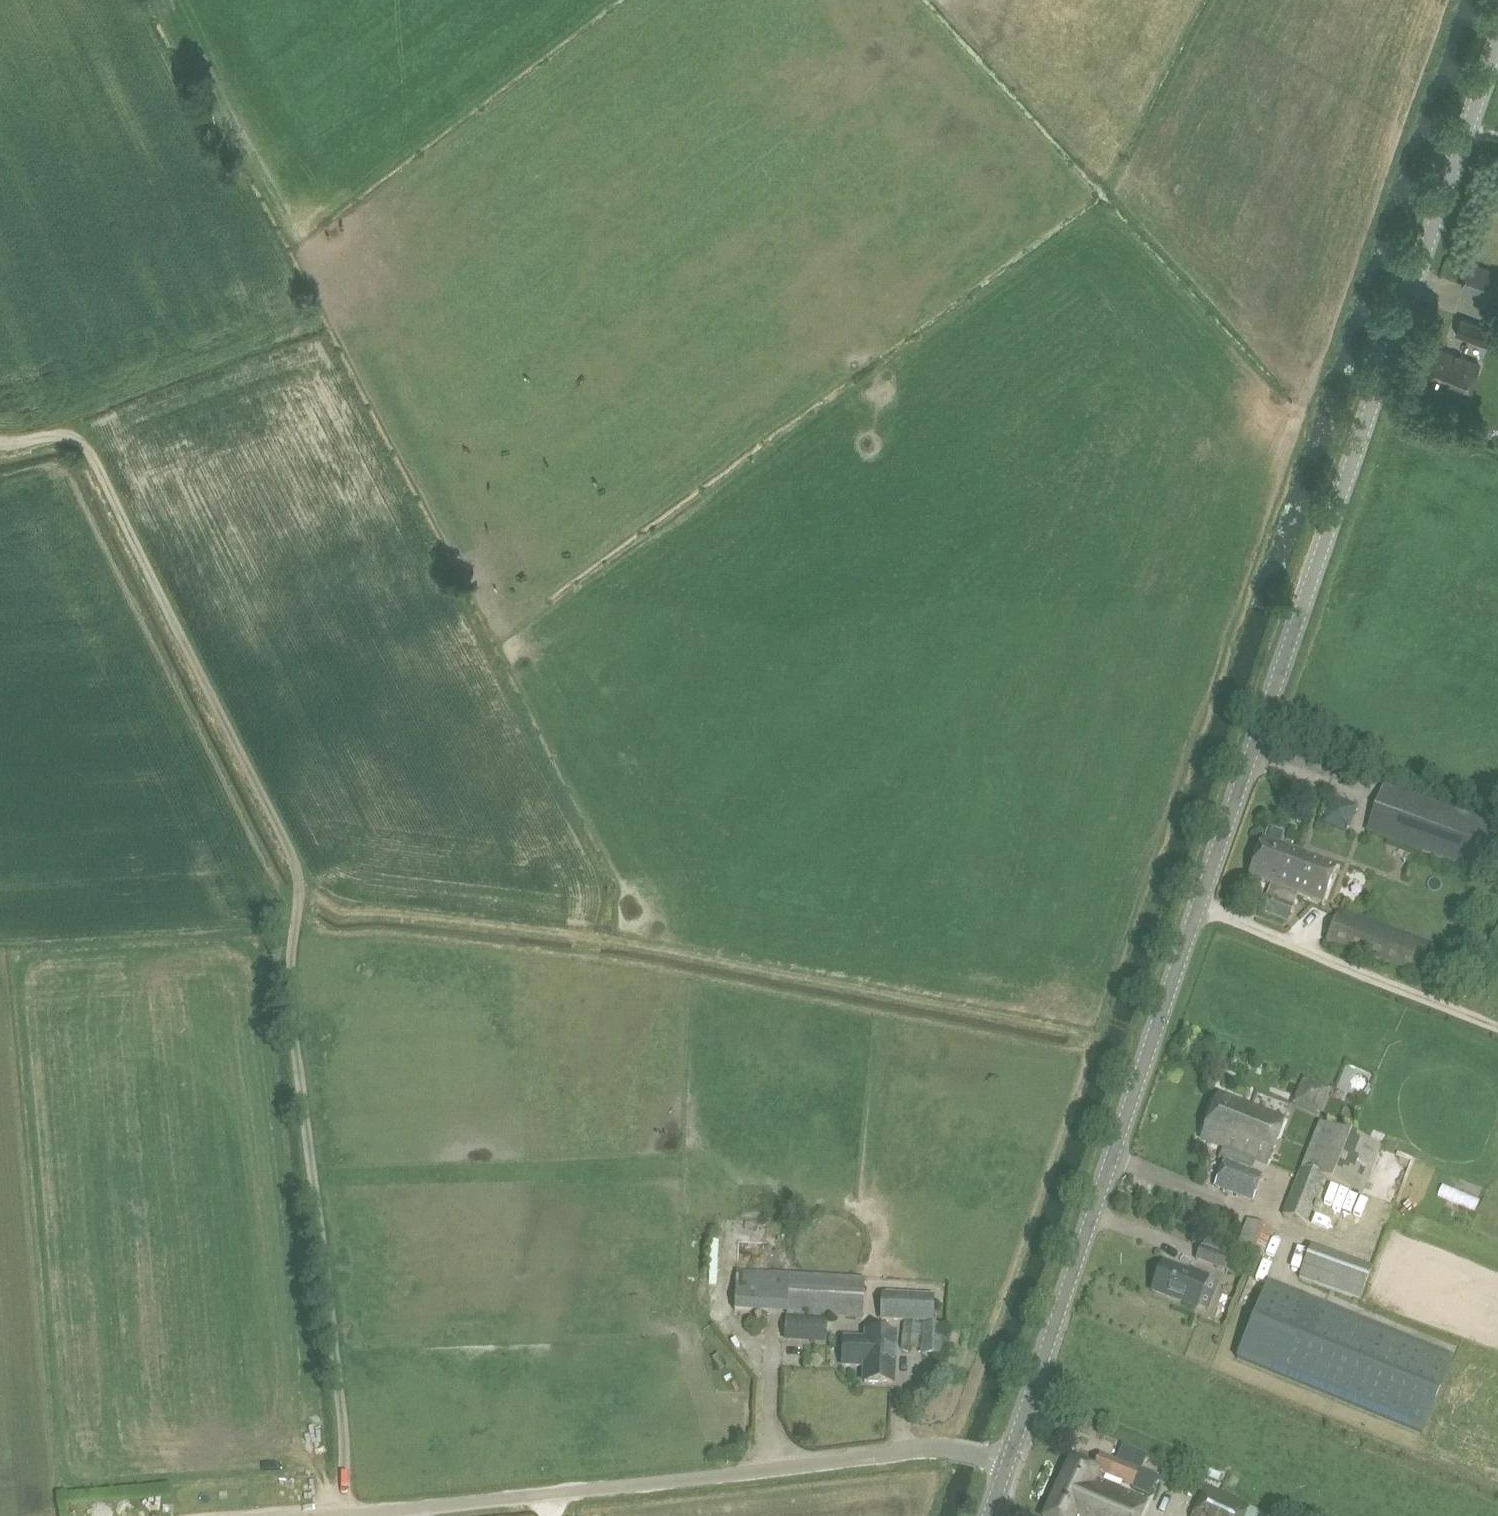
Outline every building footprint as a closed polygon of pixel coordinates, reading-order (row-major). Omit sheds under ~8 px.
[(1485,294),(1494,271),(1469,262),(1461,285),(1485,294)] [(1455,333),(1485,345),(1491,330),(1461,318),(1455,333)] [(1466,400),(1480,363),(1433,346),(1420,383),(1466,400)] [(1479,871),(1495,829),(1382,787),(1366,829),(1479,871)] [(1353,810),(1333,802),(1325,822),(1346,830),(1353,810)] [(1259,910),(1287,921),(1298,894),(1322,902),(1336,865),(1280,845),(1285,832),(1268,826),(1263,839),(1249,876),(1270,883),(1259,910)] [(1326,942),(1416,976),(1428,944),(1338,911),(1326,942)] [(1219,1093),(1202,1139),(1267,1164),(1285,1119),(1219,1093)] [(1306,1225),(1325,1180),(1362,1195),(1382,1146),(1318,1121),(1282,1215),(1306,1225)] [(1402,1147),(1401,1168),(1419,1169),(1421,1148),(1402,1147)] [(1213,1187),(1252,1202),(1263,1174),(1224,1159),(1213,1187)] [(1264,1256),(1274,1229),(1247,1218),(1236,1244),(1264,1256)] [(1223,1271),(1229,1256),(1201,1245),(1195,1260),(1223,1271)] [(1298,1278),(1360,1301),(1372,1268),(1310,1245),(1298,1278)] [(1191,1273),(1163,1262),(1152,1291),(1196,1308),(1208,1276),(1192,1270),(1191,1273)] [(787,1315),(862,1319),(865,1277),(736,1270),(735,1312),(787,1315)] [(1452,1358),(1266,1283),(1236,1359),(1422,1433),(1452,1358)] [(934,1296),(885,1294),(884,1320),(933,1322),(934,1296)] [(827,1319),(785,1317),(784,1341),(825,1344),(827,1319)] [(923,1326),(922,1354),(941,1355),(943,1327),(923,1326)] [(843,1365),(865,1366),(864,1382),(893,1384),(894,1350),(866,1348),(867,1339),(844,1338),(843,1365)] [(1128,1437),(1122,1450),(1143,1461),(1150,1448),(1128,1437)] [(1149,1501),(1104,1482),(1107,1477),(1133,1487),(1140,1470),(1099,1453),(1093,1469),(1071,1458),(1044,1515),(1143,1515),(1149,1501)] [(1208,1485),(1193,1515),(1268,1515),(1208,1485)]
